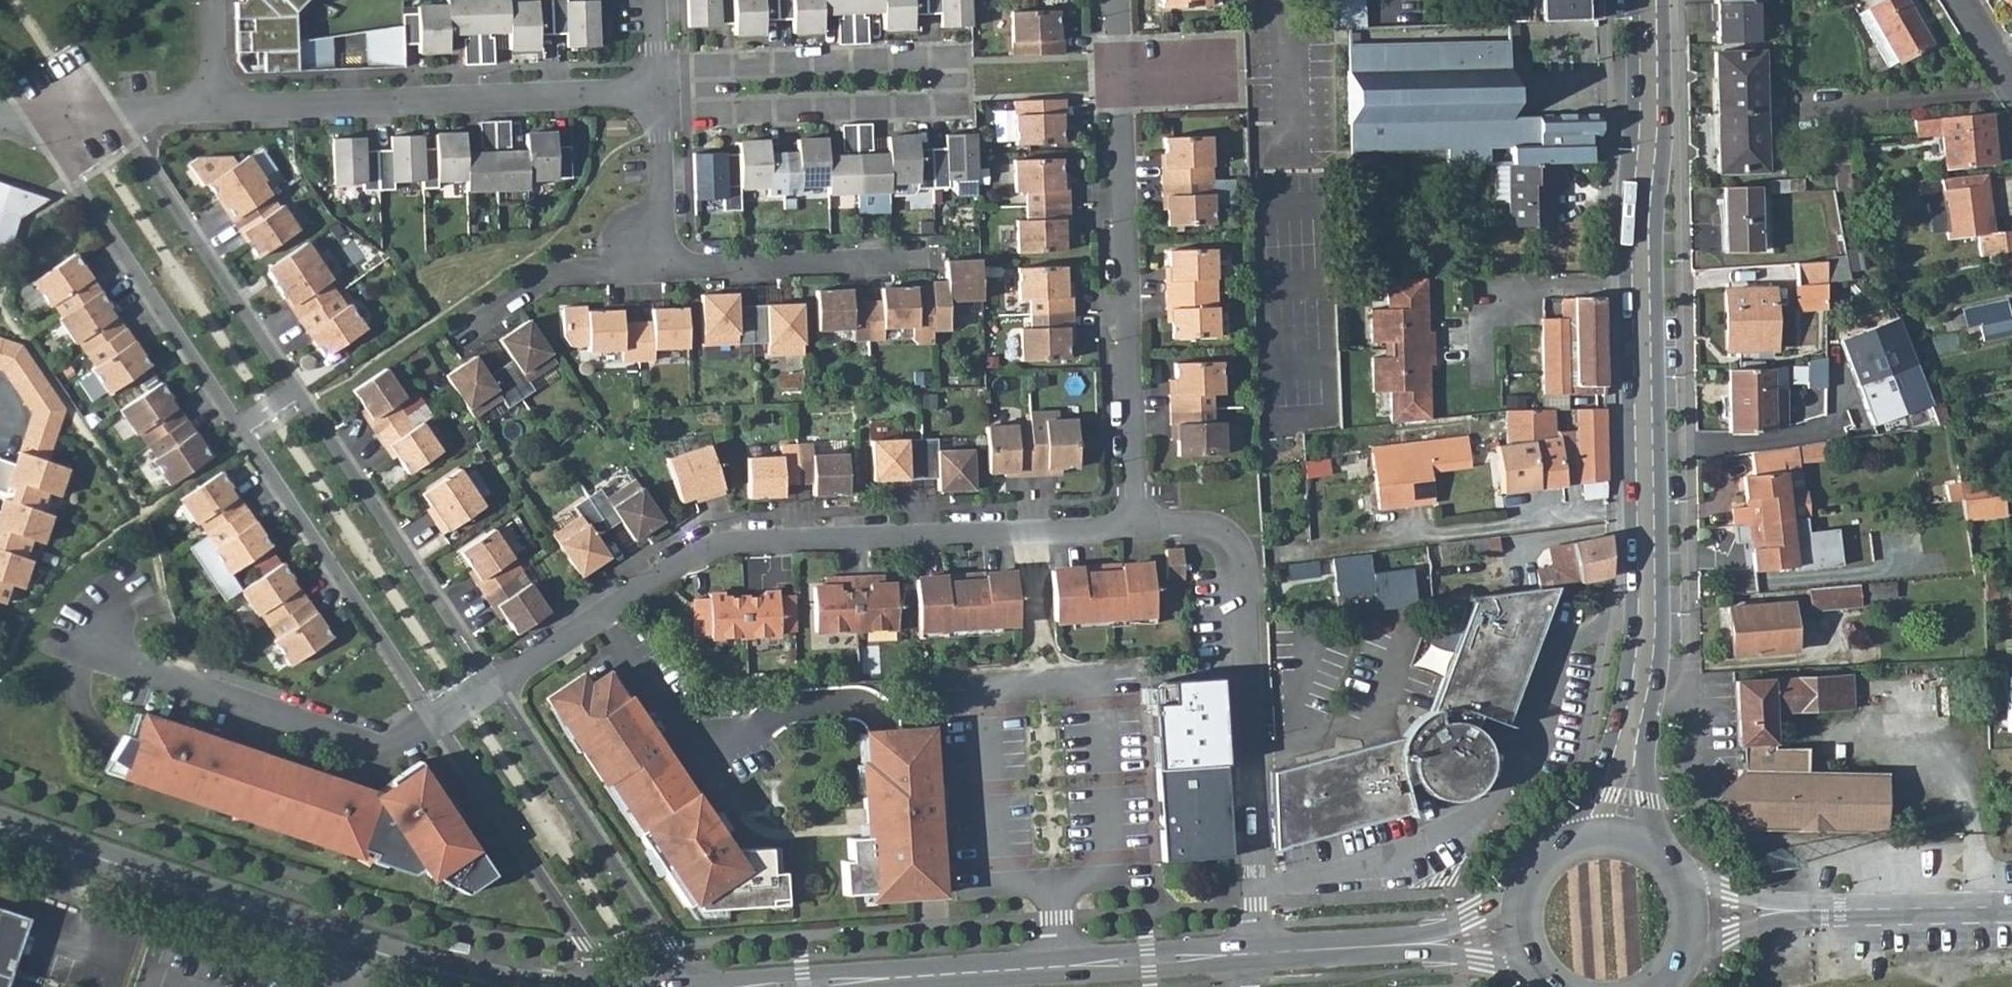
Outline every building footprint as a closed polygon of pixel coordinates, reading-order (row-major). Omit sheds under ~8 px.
[(240,2),(234,1),(236,53),(262,52),(263,72),(333,69),(331,36),(295,40),(294,0),(240,0),(240,2)] [(403,44),(418,44),(418,52),(448,50),(447,33),(463,33),(469,33),(469,38),(463,38),(464,65),(479,64),(494,64),(493,37),(487,37),(487,32),(493,32),(508,31),(509,49),(538,48),(538,34),(552,34),(567,33),(567,47),(596,46),(595,0),(567,1),(567,0),(535,0),(535,2),(507,3),(507,0),(446,0),(446,5),(417,6),(417,13),(402,14),(402,26),(403,44)] [(688,25),(718,24),(718,23),(734,22),(734,37),(764,36),(763,22),(792,21),(793,35),(822,34),(821,13),(837,13),(843,13),(843,18),(837,18),(838,45),(868,43),(867,17),(861,17),(861,12),(867,12),(882,11),(883,32),(913,31),(912,17),(941,16),(942,30),(971,28),(971,15),(970,0),(688,0),(688,25)] [(1360,0),(1333,0),(1332,28),(1357,27),(1360,27),(1360,0)] [(1526,22),(1596,20),(1596,0),(1525,0),(1526,22)] [(1859,13),(1869,32),(1880,26),(1899,62),(1931,44),(1906,0),(1881,0),(1859,13)] [(1756,3),(1720,4),(1720,51),(1761,50),(1760,3),(1756,3)] [(1056,10),(1011,12),(1013,56),(1062,54),(1061,39),(1057,39),(1057,27),(1056,10)] [(367,68),(404,67),(403,44),(402,26),(366,31),(367,68)] [(1506,38),(1351,42),(1354,151),(1451,148),(1452,163),(1492,162),(1492,146),(1513,145),(1513,162),(1562,161),(1588,160),(1588,133),(1598,132),(1597,112),(1498,115),(1497,68),(1507,68),(1506,38)] [(1716,110),(1762,110),(1763,110),(1761,50),(1720,51),(1714,51),(1716,110)] [(1064,114),(1063,99),(1014,101),(1016,145),(1061,143),(1061,127),(1060,114),(1064,114)] [(1718,170),(1764,169),(1763,110),(1762,110),(1716,110),(1718,170)] [(1915,135),(1915,137),(1941,134),(1944,167),(1994,163),(1990,112),(1914,120),(1915,135)] [(470,179),(471,190),(532,188),(531,179),(530,151),(515,152),(509,152),(509,147),(515,147),(514,120),(499,121),(484,121),(485,148),(491,148),(491,153),(485,153),(469,154),(470,179)] [(723,154),(693,155),(695,201),(723,200),(724,212),(741,212),(740,185),(768,184),(768,192),(799,191),(799,183),(828,182),(828,193),(858,192),(859,214),(890,213),(889,192),(889,180),(917,179),(917,186),(948,185),(957,192),(977,192),(975,131),(945,132),(946,146),(917,147),(916,133),(887,134),(888,154),(872,155),(866,155),(866,150),(872,150),(871,123),(856,124),(841,125),(842,151),(848,151),(848,156),(842,156),(827,157),(826,136),(796,138),(797,151),(768,152),(768,139),(738,140),(739,155),(723,156),(723,154)] [(559,132),(530,133),(530,151),(531,179),(575,178),(574,146),(560,146),(559,132)] [(440,148),(425,149),(426,181),(427,188),(442,188),(442,180),(470,179),(469,154),(468,134),(439,135),(440,148)] [(337,138),(339,184),(367,183),(367,190),(398,189),(398,182),(426,181),(425,149),(425,135),(395,136),(396,150),(367,151),(366,137),(337,138)] [(1211,180),(1209,136),(1164,137),(1164,154),(1165,167),(1161,167),(1162,197),(1166,197),(1167,209),(1167,226),(1212,224),(1211,180)] [(1845,141),(1830,142),(1836,192),(1850,190),(1845,141)] [(207,183),(232,220),(234,219),(269,195),(271,194),(271,193),(263,181),(264,180),(247,155),(236,163),(231,157),(200,158),(189,165),(203,186),(207,183)] [(1013,220),(1014,253),(1060,251),(1059,234),(1059,220),(1065,220),(1063,190),(1058,190),(1057,176),(1056,158),(1010,160),(1012,193),(1023,192),(1024,220),(1013,220)] [(1556,183),(1563,183),(1562,161),(1513,162),(1509,162),(1510,198),(1510,224),(1557,223),(1556,183)] [(1510,198),(1509,162),(1495,162),(1495,198),(1510,198)] [(1992,232),(1984,173),(1940,179),(1947,240),(1973,236),(1975,256),(2011,250),(2011,229),(1992,232)] [(917,179),(889,180),(889,192),(912,191),(917,186),(917,179)] [(24,196),(6,190),(7,188),(0,186),(0,246),(8,249),(14,230),(17,221),(26,215),(20,208),(24,196)] [(1723,187),(1724,251),(1759,250),(1758,186),(1723,187)] [(26,215),(45,201),(7,188),(6,190),(24,196),(20,208),(26,215)] [(278,208),(269,195),(234,219),(248,239),(246,241),(257,257),(298,230),(281,205),(278,208)] [(234,219),(232,220),(246,241),(248,239),(234,219)] [(1867,276),(1858,236),(1841,241),(1844,260),(1849,279),(1867,276)] [(314,255),(306,243),(268,268),(276,281),(274,283),(324,357),(365,330),(348,305),(344,307),(336,295),(338,293),(330,281),(331,280),(314,255)] [(1171,339),(1217,337),(1213,249),(1168,251),(1169,267),(1169,280),(1165,280),(1166,310),(1170,310),(1171,322),(1171,339)] [(149,366),(74,254),(33,281),(50,306),(54,304),(62,316),(58,319),(75,343),(76,343),(85,355),(87,353),(95,366),(92,368),(108,393),(149,366)] [(930,286),(932,325),(947,325),(946,301),(981,299),(979,259),(944,261),(945,286),(930,286)] [(1824,261),(1825,284),(1849,279),(1844,260),(1824,261)] [(1794,263),(1797,312),(1825,311),(1825,284),(1824,261),(1813,261),(1801,262),(1794,263)] [(1060,266),(1014,268),(1016,300),(1027,300),(1028,328),(1017,328),(1018,361),(1064,359),(1063,342),(1063,328),(1069,327),(1067,297),(1061,297),(1061,283),(1060,266)] [(1392,307),(1374,308),(1375,341),(1393,341),(1394,357),(1376,357),(1376,394),(1396,394),(1396,424),(1428,419),(1427,373),(1419,373),(1419,366),(1426,366),(1434,366),(1433,331),(1426,331),(1417,331),(1417,323),(1426,323),(1425,277),(1391,278),(1392,307)] [(932,325),(930,287),(881,288),(882,300),(851,302),(851,289),(815,291),(817,331),(853,329),(853,341),(883,339),(883,328),(911,327),(912,339),(917,344),(932,343),(932,325)] [(1772,347),(1770,288),(1725,289),(1726,334),(1735,333),(1735,349),(1736,349),(1772,347)] [(701,295),(702,335),(737,333),(738,344),(767,343),(768,355),(803,354),(801,304),(736,306),(736,294),(701,295)] [(1602,297),(1558,298),(1559,318),(1538,318),(1539,384),(1540,394),(1564,394),(1564,385),(1605,384),(1602,297)] [(2009,317),(2005,299),(1962,309),(1962,314),(1943,318),(1945,330),(1978,323),(2009,317)] [(620,310),(586,311),(588,351),(622,350),(622,361),(654,360),(654,349),(688,348),(686,308),(652,309),(653,322),(621,323),(620,310)] [(2009,317),(1978,323),(1981,340),(2011,333),(2011,316),(2009,317)] [(1921,383),(1905,339),(1897,318),(1839,339),(1871,425),(1929,403),(1921,383)] [(475,357),(445,376),(473,418),(503,398),(509,408),(534,391),(527,382),(556,362),(528,320),(499,340),(513,360),(488,377),(475,357)] [(1417,323),(1417,331),(1426,331),(1426,323),(1417,323)] [(0,339),(0,368),(3,369),(33,413),(14,464),(0,459),(0,491),(5,493),(3,499),(0,507),(0,602),(6,604),(12,585),(23,589),(33,561),(24,558),(30,539),(42,543),(51,515),(40,511),(46,492),(58,496),(67,468),(46,461),(64,409),(22,346),(0,339)] [(1393,341),(1375,341),(1376,357),(1394,357),(1393,341)] [(1773,367),(1772,347),(1736,349),(1736,368),(1770,368),(1773,367)] [(1825,359),(1825,358),(1808,361),(1808,387),(1826,388),(1826,359),(1825,359)] [(1178,456),(1224,455),(1222,422),(1211,423),(1210,395),(1221,394),(1220,362),(1174,364),(1175,381),(1175,395),(1169,395),(1171,425),(1176,425),(1177,439),(1178,456)] [(1772,430),(1782,430),(1780,366),(1773,367),(1770,368),(1772,430)] [(405,398),(385,368),(352,391),(364,409),(371,419),(367,422),(385,448),(389,445),(396,455),(408,474),(441,451),(421,422),(413,428),(397,403),(405,398)] [(1728,369),(1729,431),(1772,430),(1770,368),(1736,368),(1728,369)] [(1942,407),(1940,408),(1935,380),(1921,383),(1929,403),(1937,426),(1945,424),(1942,407)] [(210,457),(160,382),(120,410),(136,435),(138,434),(146,446),(148,445),(156,457),(152,460),(169,485),(210,457)] [(1536,407),(1553,406),(1564,405),(1564,394),(1540,394),(1536,395),(1536,407)] [(1605,408),(1576,405),(1577,429),(1605,428),(1605,408)] [(1536,407),(1505,408),(1505,443),(1553,436),(1553,429),(1553,406),(1536,407)] [(360,411),(367,422),(371,419),(364,409),(360,411)] [(986,427),(987,472),(1004,472),(1016,471),(1016,475),(1032,475),(1052,474),(1052,468),(1061,467),(1078,467),(1076,420),(1059,420),(1058,412),(1029,413),(1030,425),(986,427)] [(1553,429),(1553,436),(1505,443),(1499,445),(1503,491),(1586,481),(1587,497),(1607,497),(1607,480),(1605,428),(1577,429),(1553,429)] [(941,488),(975,487),(974,447),(940,448),(939,437),(873,439),(875,478),(941,475),(941,488)] [(1405,460),(1402,439),(1377,443),(1378,456),(1379,464),(1381,463),(1405,460)] [(848,440),(816,440),(816,449),(848,450),(848,440)] [(816,492),(850,491),(849,452),(815,453),(814,441),(799,442),(783,442),(783,454),(749,455),(751,495),(785,494),(784,481),(816,480),(816,492)] [(712,496),(727,491),(711,444),(669,457),(682,500),(697,495),(710,491),(712,496)] [(385,448),(392,458),(396,455),(389,445),(385,448)] [(1789,521),(1803,519),(1797,469),(1782,471),(1781,458),(1795,456),(1793,446),(1748,453),(1751,475),(1741,476),(1745,506),(1728,508),(1730,527),(1789,521)] [(1473,449),(1434,455),(1436,470),(1475,464),(1473,449)] [(1381,463),(1389,510),(1441,502),(1436,470),(1434,455),(1405,460),(1381,463)] [(1795,456),(1781,458),(1782,471),(1797,469),(1795,456)] [(491,493),(473,467),(463,474),(480,500),(491,493)] [(629,468),(603,483),(608,492),(634,477),(629,468)] [(463,474),(459,469),(421,494),(446,531),(484,506),(480,500),(463,474)] [(270,546),(220,472),(179,499),(196,524),(197,523),(206,535),(208,534),(216,546),(213,549),(229,574),(270,546)] [(559,545),(580,576),(609,556),(596,536),(620,520),(634,540),(663,520),(635,479),(606,498),(599,489),(575,505),(581,515),(552,534),(559,545)] [(1962,500),(1993,497),(1991,482),(1960,486),(1962,500)] [(710,491),(697,495),(699,500),(712,496),(710,491)] [(1965,520),(2006,515),(2004,495),(1993,497),(1962,500),(1965,520)] [(1761,571),(1765,591),(1809,588),(1817,587),(1814,562),(1794,565),(1789,521),(1730,527),(1733,545),(1750,542),(1753,572),(1761,571)] [(516,634),(549,612),(529,583),(521,588),(504,564),(513,558),(493,529),(460,551),(472,569),(479,580),(475,582),(493,609),(497,606),(504,616),(516,634)] [(1492,551),(1512,549),(1513,552),(1534,550),(1539,548),(1537,531),(1490,537),(1492,551)] [(1596,577),(1607,575),(1607,535),(1554,545),(1556,564),(1537,567),(1540,587),(1555,585),(1587,579),(1596,577)] [(1490,537),(1440,543),(1442,558),(1492,551),(1490,537)] [(1165,550),(1167,580),(1183,579),(1182,549),(1165,550)] [(332,638),(281,563),(241,590),(257,615),(259,614),(267,627),(269,625),(278,638),(274,640),(291,665),(332,638)] [(1051,570),(1054,619),(1154,612),(1151,563),(1051,570)] [(468,572),(475,582),(479,580),(472,569),(468,572)] [(915,579),(918,629),(1018,622),(1015,572),(915,579)] [(864,576),(864,585),(874,585),(873,575),(864,576)] [(812,587),(814,631),(855,630),(896,629),(894,584),(874,585),(864,585),(864,576),(853,576),(842,576),(842,586),(833,586),(812,587)] [(832,577),(833,586),(842,586),(842,576),(832,577)] [(1870,583),(1870,599),(1896,598),(1895,582),(1895,581),(1870,583)] [(1809,588),(1810,609),(1860,607),(1859,584),(1817,587),(1809,588)] [(1407,731),(1404,736),(1403,739),(1274,773),(1278,851),(1414,812),(1406,785),(1420,781),(1422,785),(1425,788),(1431,794),(1438,798),(1442,799),(1450,801),(1459,801),(1468,798),(1475,795),(1479,792),(1484,786),(1487,783),(1488,779),(1490,775),(1491,771),(1493,762),(1492,757),(1490,750),(1487,743),(1481,734),(1476,731),(1475,730),(1480,716),(1506,725),(1555,585),(1540,587),(1470,597),(1460,628),(1431,711),(1429,712),(1423,715),(1418,718),(1414,722),(1410,726),(1407,731)] [(693,599),(694,634),(709,633),(709,637),(744,636),(779,635),(779,631),(794,630),(792,595),(777,596),(777,592),(762,592),(762,596),(743,597),(723,598),(723,593),(708,594),(708,598),(693,599)] [(1460,628),(1470,597),(1449,600),(1442,622),(1460,628)] [(1794,647),(1791,600),(1728,607),(1732,654),(1794,647)] [(493,609),(500,619),(504,616),(497,606),(493,609)] [(1877,641),(1847,643),(1848,661),(1857,660),(1878,658),(1877,641)] [(2011,669),(2011,651),(1986,651),(1987,664),(1987,668),(2011,669)] [(1960,702),(1959,666),(1894,670),(1896,706),(1950,703),(1960,702)] [(1848,673),(1733,680),(1737,744),(1740,744),(1771,742),(1769,710),(1850,704),(1848,673)] [(768,899),(784,898),(782,871),(770,872),(768,847),(728,849),(714,828),(707,827),(705,828),(698,818),(707,812),(695,795),(693,796),(650,733),(644,731),(642,733),(635,723),(643,718),(628,696),(626,697),(618,685),(612,689),(602,676),(584,689),(577,678),(546,698),(555,711),(558,710),(583,747),(580,749),(604,785),(609,781),(642,831),(637,834),(653,857),(654,856),(663,869),(662,870),(686,906),(693,902),(697,909),(769,904),(768,899)] [(1145,690),(1151,767),(1221,763),(1215,676),(1155,680),(1154,680),(1153,681),(1151,681),(1150,682),(1148,683),(1147,684),(1145,686),(1145,690)] [(1950,703),(1896,706),(1882,707),(1882,735),(1951,730),(1950,703)] [(146,716),(138,713),(130,736),(138,739),(146,716)] [(223,743),(146,716),(138,739),(130,736),(109,755),(123,771),(122,776),(214,807),(216,800),(243,809),(240,816),(285,831),(288,825),(315,834),(313,841),(345,852),(347,845),(385,858),(383,865),(411,874),(422,866),(427,873),(439,865),(449,881),(463,889),(492,870),(456,816),(449,815),(443,805),(444,798),(438,790),(432,789),(425,778),(426,772),(418,760),(387,778),(391,784),(376,792),(366,790),(279,762),(280,761),(224,742),(223,743)] [(653,731),(643,718),(635,723),(642,733),(644,731),(650,733),(653,731)] [(927,729),(862,733),(864,763),(859,763),(861,808),(871,807),(872,822),(862,823),(863,836),(844,837),(845,859),(838,860),(840,894),(904,889),(905,896),(940,894),(936,835),(934,835),(930,787),(933,787),(932,759),(929,759),(927,729)] [(1740,744),(1741,780),(1726,797),(1726,803),(1745,820),(1887,821),(1887,774),(1807,774),(1806,764),(1806,740),(1771,742),(1740,744)] [(123,771),(109,755),(96,767),(122,776),(123,771)] [(1151,767),(1157,861),(1227,856),(1221,763),(1151,767)] [(1887,774),(1886,764),(1806,764),(1807,774),(1887,774)] [(438,790),(426,772),(425,778),(432,789),(438,790)] [(456,816),(444,798),(443,805),(449,815),(456,816)] [(216,800),(214,807),(240,816),(243,809),(216,800)] [(871,807),(861,808),(862,823),(872,822),(871,807)] [(717,826),(707,812),(698,818),(705,828),(707,827),(714,828),(717,826)] [(288,825),(285,831),(313,841),(315,834),(288,825)] [(347,845),(345,852),(383,865),(385,858),(347,845)] [(0,908),(0,985),(23,916),(0,908)]
